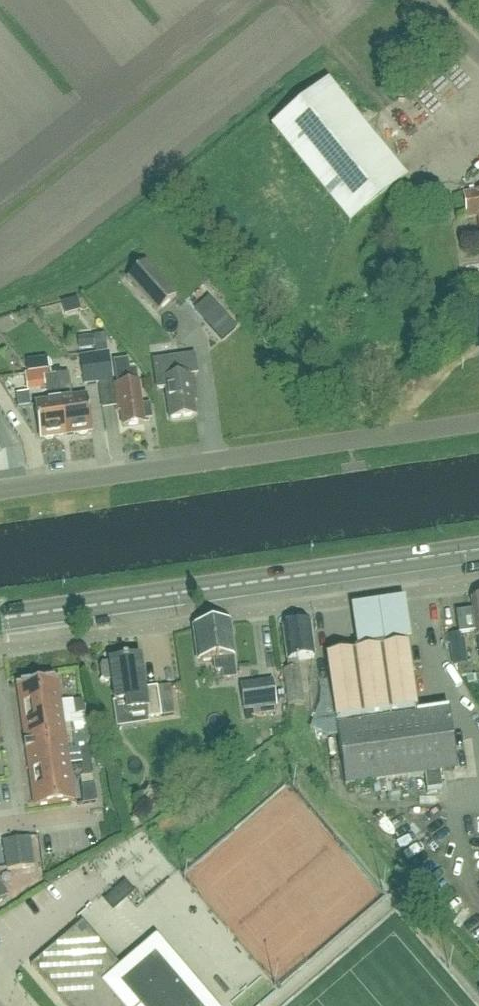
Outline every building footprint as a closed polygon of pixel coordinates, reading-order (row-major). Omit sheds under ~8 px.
[(443,81),(416,104),(423,112),(389,141),(397,151),(458,99),(443,81)] [(329,87),(273,133),(349,226),(406,181),(329,87)] [(474,193),(474,194),(462,196),(466,219),(477,217),(478,229),(478,192),(474,193)] [(127,281),(157,314),(175,298),(146,265),(127,281)] [(206,299),(194,311),(222,342),(234,331),(206,299)] [(92,351),(91,339),(77,341),(78,353),(92,351)] [(94,356),(98,385),(112,383),(108,354),(94,356)] [(98,385),(94,356),(80,358),(84,387),(98,385)] [(165,390),(169,422),(196,418),(194,403),(197,402),(193,377),(197,376),(194,357),(153,363),(157,392),(165,390)] [(122,429),(144,425),(144,423),(152,422),(150,406),(141,407),(136,371),(128,372),(127,361),(112,363),(116,386),(112,387),(116,414),(120,413),(122,429)] [(65,436),(55,372),(50,373),(50,371),(25,375),(27,386),(44,384),(46,399),(53,398),(54,403),(34,406),(39,440),(65,436)] [(55,372),(65,436),(91,432),(86,398),(65,401),(64,396),(71,395),(68,375),(61,376),(61,371),(55,372)] [(470,601),(472,612),(456,615),(459,635),(475,633),(476,639),(477,639),(478,654),(478,600),(470,601)] [(213,662),(214,668),(214,674),(221,673),(223,682),(236,680),(228,626),(194,631),(198,664),(213,662)] [(309,626),(297,627),(295,626),(290,626),(288,628),(283,629),(288,663),(286,663),(287,671),(283,672),(288,707),(303,705),(299,670),(298,670),(297,662),(314,660),(309,626)] [(406,647),(358,654),(325,659),(345,788),(424,776),(426,792),(442,790),(440,774),(456,772),(452,742),(452,741),(448,710),(416,714),(406,647)] [(103,681),(105,684),(113,683),(116,705),(126,704),(128,714),(147,711),(148,721),(161,719),(157,690),(145,692),(140,661),(110,665),(110,666),(102,667),(101,670),(103,681)] [(16,688),(16,690),(18,689),(21,712),(61,706),(57,684),(59,683),(59,682),(16,688)] [(264,711),(261,684),(240,687),(244,714),(264,711)] [(84,716),(82,702),(73,703),(75,717),(84,716)] [(24,736),(64,731),(61,706),(21,712),(24,736)] [(27,752),(28,760),(67,755),(64,731),(24,736),(25,745),(24,745),(25,752),(27,752)] [(79,751),(81,765),(90,764),(88,750),(79,751)] [(29,772),(31,784),(71,779),(67,755),(28,760),(30,772),(29,772)] [(90,764),(81,765),(83,779),(92,777),(90,764)] [(71,779),(31,784),(34,809),(74,803),(71,779)] [(367,812),(373,823),(388,814),(382,804),(367,812)] [(429,819),(414,826),(418,836),(433,829),(429,819)] [(151,834),(106,862),(113,874),(106,878),(113,889),(128,880),(142,903),(179,880),(151,834)] [(30,840),(17,841),(21,870),(34,868),(30,840)] [(7,872),(21,870),(17,841),(3,843),(7,872)] [(177,888),(181,956),(209,993),(219,992),(231,983),(241,996),(266,976),(250,956),(246,956),(183,876),(173,884),(174,884),(168,889),(177,888)] [(115,895),(109,901),(116,908),(122,903),(115,895)] [(31,968),(63,1005),(199,1005),(155,954),(123,981),(113,969),(118,966),(82,924),(31,968)]
